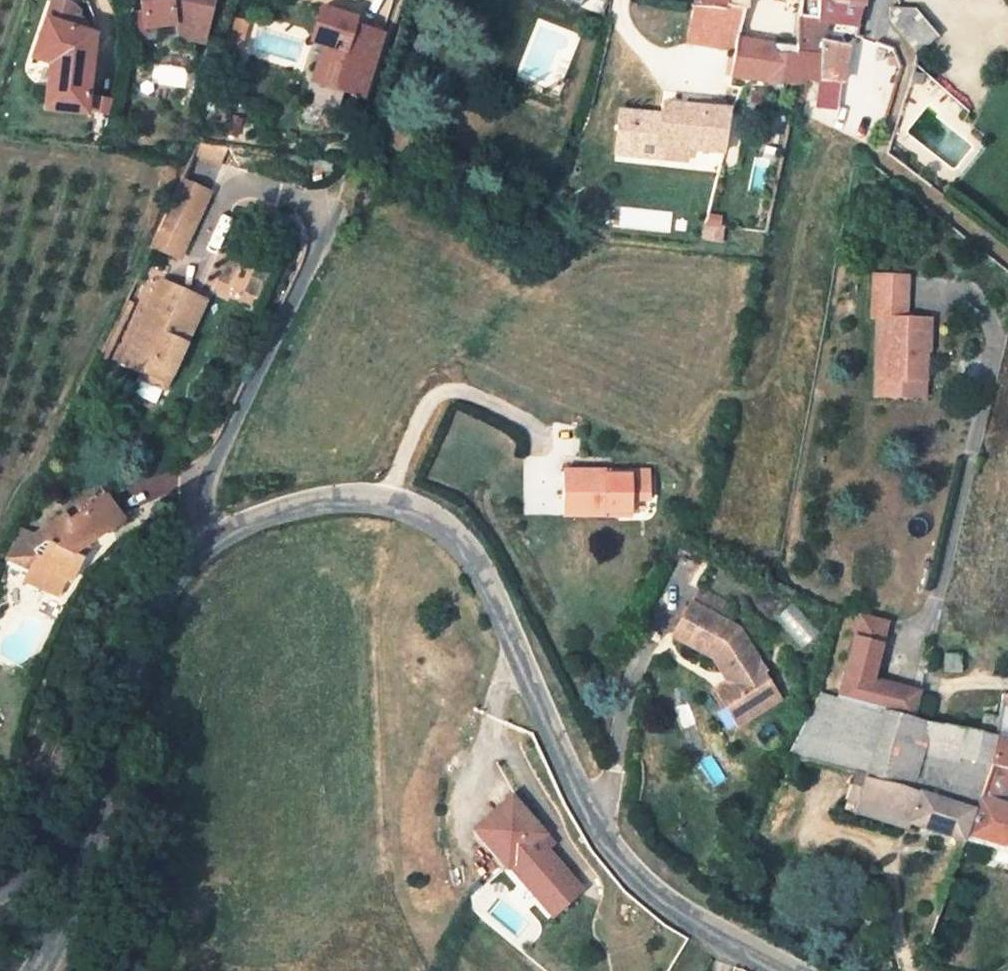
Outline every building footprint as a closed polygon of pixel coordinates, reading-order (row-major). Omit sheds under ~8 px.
[(136,29),(166,25),(198,34),(207,0),(134,0),(136,29)] [(686,13),(678,63),(727,69),(732,37),(738,1),(738,0),(715,0),(712,19),(686,13)] [(686,13),(712,19),(715,0),(688,0),(686,13)] [(814,0),(814,23),(856,24),(858,1),(831,1),(814,0)] [(41,22),(85,36),(76,21),(78,12),(50,2),(41,22)] [(305,39),(324,45),(331,24),(346,28),(339,49),(367,58),(377,26),(315,6),(305,39)] [(928,33),(903,7),(884,6),(882,20),(911,50),(928,33)] [(229,15),(222,41),(236,46),(244,20),(229,15)] [(85,110),(94,38),(85,36),(41,22),(27,59),(50,65),(46,105),(85,110)] [(814,45),(814,23),(798,23),(796,52),(814,53),(814,45)] [(331,24),(324,45),(313,82),(337,90),(356,96),(367,58),(339,49),(346,28),(331,24)] [(136,29),(138,41),(165,37),(195,45),(198,34),(166,25),(136,29)] [(814,53),(796,52),(765,52),(765,43),(732,37),(727,69),(726,71),(727,74),(730,74),(794,82),(814,80),(814,53)] [(236,46),(222,41),(219,53),(233,57),(236,46)] [(839,44),(814,45),(814,53),(814,80),(837,79),(839,44)] [(313,82),(310,82),(304,102),(331,110),(337,90),(313,82)] [(647,107),(642,144),(710,151),(720,113),(647,107)] [(173,248),(192,217),(197,202),(172,189),(148,237),(173,248)] [(877,277),(876,320),(887,321),(887,351),(892,351),(891,382),(923,382),(924,355),(932,355),(931,321),(907,320),(909,278),(877,277)] [(116,375),(135,384),(141,371),(163,383),(191,327),(196,316),(188,311),(159,293),(116,375)] [(887,351),(887,321),(876,320),(874,390),(923,391),(923,382),(891,382),(892,351),(887,351)] [(157,395),(163,383),(141,371),(135,384),(157,395)] [(648,471),(612,472),(612,477),(603,477),(603,472),(562,473),(563,518),(631,516),(631,500),(648,500),(648,471)] [(93,539),(104,533),(91,507),(80,513),(93,539)] [(12,582),(8,587),(41,604),(52,587),(58,591),(69,569),(60,564),(63,558),(68,555),(93,539),(80,513),(54,527),(51,524),(17,544),(6,539),(0,548),(0,575),(12,582)] [(697,593),(692,605),(718,617),(723,605),(697,593)] [(715,689),(723,705),(732,701),(742,719),(779,702),(760,661),(746,633),(718,617),(692,605),(674,640),(714,660),(718,672),(732,667),(738,679),(715,689)] [(853,641),(844,676),(872,683),(881,649),(853,641)] [(946,673),(963,674),(962,659),(947,659),(946,673)] [(844,676),(837,700),(887,715),(911,722),(918,695),(872,683),(844,676)] [(786,754),(864,777),(887,715),(837,700),(820,696),(786,754)] [(742,719),(732,701),(723,705),(733,724),(742,719)] [(978,738),(911,722),(887,715),(864,777),(854,811),(962,846),(966,834),(985,765),(994,741),(978,738)] [(1003,720),(984,716),(978,738),(994,741),(1003,720)] [(1007,744),(994,741),(985,765),(1007,773),(1007,744)] [(1007,792),(1007,773),(985,765),(966,834),(1007,847),(1007,808),(1003,807),(1007,792)] [(542,834),(511,796),(473,828),(504,865),(508,863),(537,898),(566,874),(537,838),(542,834)] [(579,889),(566,874),(537,898),(550,914),(579,889)]
